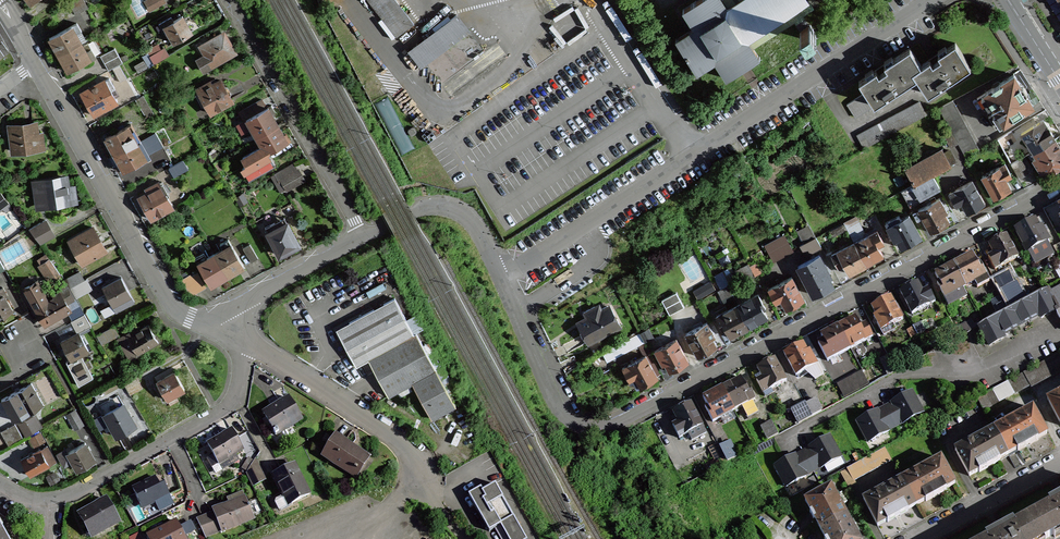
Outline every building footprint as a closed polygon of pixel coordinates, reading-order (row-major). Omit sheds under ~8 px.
[(84,0),(72,0),(68,2),(75,14),(88,6),(84,0)] [(163,0),(148,0),(145,1),(150,10),(164,2),(163,0)] [(396,37),(414,24),(396,0),(368,0),(396,37)] [(443,0),(420,0),(414,5),(423,16),(443,0)] [(794,20),(802,15),(813,8),(809,1),(809,0),(808,0),(806,2),(805,0),(697,0),(682,9),(683,10),(684,10),(695,27),(677,39),(676,38),(675,39),(697,72),(697,71),(715,60),(726,77),(726,78),(760,57),(759,56),(758,57),(752,47),(794,20)] [(457,14),(409,50),(420,66),(469,29),(457,14)] [(171,17),(162,22),(168,32),(174,43),(192,32),(187,24),(182,15),(173,20),(171,17)] [(802,15),(794,20),(801,30),(799,30),(805,39),(807,39),(815,35),(814,34),(816,33),(810,24),(809,24),(802,15)] [(168,32),(162,22),(159,24),(165,34),(168,32)] [(54,47),(59,55),(81,42),(76,34),(81,31),(77,23),(49,38),(54,47)] [(223,33),(201,46),(206,55),(197,61),(202,70),(234,52),(234,51),(236,50),(232,44),(230,41),(229,42),(223,33)] [(81,42),(59,55),(64,63),(68,71),(95,56),(91,47),(85,50),(81,42)] [(910,47),(859,81),(865,92),(874,104),(917,77),(928,94),(971,66),(955,43),(921,65),(910,47)] [(158,44),(147,50),(148,53),(150,56),(161,49),(158,44)] [(115,48),(100,56),(108,70),(123,62),(115,48)] [(161,49),(150,56),(154,63),(168,55),(164,48),(161,49)] [(154,63),(150,56),(148,53),(144,55),(150,66),(154,63)] [(120,81),(126,78),(119,65),(113,68),(120,81)] [(993,88),(977,98),(984,109),(993,104),(997,111),(989,116),(996,128),(1004,122),(1033,104),(1014,74),(1001,82),(1000,82),(1000,83),(1000,82),(999,82),(993,85),(993,86),(993,87),(992,87),(993,88)] [(109,78),(97,85),(92,88),(81,94),(87,105),(92,114),(117,101),(111,89),(114,87),(109,78)] [(212,85),(210,81),(197,88),(199,92),(195,94),(202,106),(205,104),(210,113),(232,101),(227,90),(221,80),(212,85)] [(874,104),(865,92),(847,104),(855,117),(874,104)] [(135,100),(140,108),(147,104),(142,96),(135,100)] [(952,100),(939,108),(950,128),(958,143),(965,156),(979,149),(952,100)] [(857,135),(864,148),(926,114),(919,101),(857,135)] [(147,104),(140,108),(146,117),(153,113),(147,104)] [(250,127),(256,137),(278,125),(273,116),(268,107),(246,119),(250,127)] [(1022,133),(1033,151),(1055,139),(1043,120),(1022,133)] [(14,151),(38,148),(36,134),(35,123),(10,127),(14,151)] [(111,147),(115,154),(140,140),(131,123),(105,138),(111,147)] [(278,125),(256,137),(261,146),(243,156),(247,165),(268,153),(267,153),(288,141),(283,134),(278,125)] [(414,126),(412,126),(408,129),(407,131),(410,135),(412,135),(416,133),(417,131),(414,126)] [(958,143),(950,128),(942,132),(950,147),(958,143)] [(1011,130),(998,138),(1002,146),(1016,138),(1011,130)] [(1055,139),(1033,151),(1037,156),(1032,159),(1037,166),(1038,166),(1043,174),(1052,169),(1053,170),(1059,166),(1058,165),(1059,164),(1059,147),(1055,139)] [(140,140),(115,154),(119,162),(124,171),(150,157),(140,140)] [(906,168),(914,184),(932,174),(950,164),(944,152),(942,149),(906,168)] [(950,164),(956,161),(951,151),(949,150),(944,152),(950,164)] [(213,162),(219,158),(215,152),(209,155),(213,162)] [(274,165),(268,153),(247,165),(243,167),(250,179),(274,165)] [(1011,163),(1018,178),(1033,170),(1025,156),(1011,163)] [(219,158),(213,162),(218,169),(223,166),(219,158)] [(187,168),(182,160),(169,168),(174,176),(187,168)] [(1005,163),(981,176),(994,198),(1002,193),(1011,189),(1006,179),(1012,176),(1005,163)] [(292,164),(274,174),(283,190),(286,189),(281,181),(297,172),(292,164)] [(281,181),(286,189),(301,180),(297,172),(281,181)] [(914,184),(902,191),(909,203),(939,187),(932,174),(914,184)] [(66,184),(65,177),(35,182),(39,206),(74,201),(72,186),(67,187),(66,184)] [(962,203),(967,212),(977,207),(984,203),(972,181),(949,193),(956,206),(962,203)] [(159,182),(150,186),(152,190),(148,193),(139,198),(145,209),(151,219),(173,206),(167,196),(159,183),(159,182)] [(9,203),(0,191),(0,209),(9,203)] [(245,200),(242,195),(237,198),(240,203),(245,200)] [(939,198),(931,202),(924,206),(918,209),(930,232),(941,226),(949,222),(945,214),(947,212),(939,198)] [(0,209),(0,210),(3,214),(12,207),(9,203),(0,209)] [(189,203),(186,205),(190,213),(194,211),(189,203)] [(897,239),(902,247),(912,242),(921,237),(909,214),(901,219),(899,215),(885,222),(895,240),(897,239)] [(856,215),(844,222),(854,242),(864,237),(863,234),(865,233),(856,215)] [(284,217),(275,222),(277,228),(287,222),(284,217)] [(1028,252),(1049,241),(1041,226),(1039,227),(1035,219),(1025,224),(1015,229),(1028,252)] [(55,236),(45,220),(29,229),(40,244),(55,236)] [(277,228),(275,222),(265,227),(279,255),(289,250),(299,245),(287,222),(277,228)] [(93,227),(69,241),(82,264),(107,250),(100,238),(93,227)] [(804,242),(814,237),(809,228),(800,233),(804,242)] [(864,237),(854,242),(866,265),(874,260),(883,256),(878,246),(884,243),(877,230),(864,237)] [(989,244),(994,254),(988,257),(995,270),(1018,257),(1006,234),(997,239),(989,244)] [(785,235),(775,240),(783,255),(792,250),(785,235)] [(821,246),(816,237),(800,245),(805,255),(821,246)] [(215,254),(227,276),(237,270),(244,266),(228,239),(220,244),(223,249),(215,254)] [(783,255),(775,240),(765,246),(773,260),(783,255)] [(866,265),(854,242),(832,254),(838,267),(844,264),(849,274),(858,269),(866,265)] [(258,258),(250,244),(243,248),(251,262),(258,258)] [(227,276),(215,254),(207,258),(203,253),(195,258),(211,285),(221,279),(227,276)] [(819,254),(798,266),(813,294),(832,284),(828,276),(830,275),(819,254)] [(964,259),(954,264),(966,287),(974,282),(977,288),(989,281),(986,276),(987,275),(979,261),(977,262),(972,254),(964,259)] [(44,271),(54,265),(50,258),(39,265),(43,271),(44,271)] [(750,266),(748,263),(731,272),(735,279),(752,270),(750,266)] [(755,263),(750,266),(752,270),(755,275),(761,272),(755,263)] [(966,287),(954,264),(944,269),(935,274),(939,282),(937,284),(949,305),(967,296),(963,288),(966,287)] [(60,274),(54,265),(44,271),(50,281),(60,274)] [(68,285),(70,288),(84,279),(80,271),(65,279),(68,285)] [(206,287),(197,272),(182,281),(191,295),(206,287)] [(1010,273),(995,281),(1000,290),(1014,283),(1015,282),(1010,273)] [(804,299),(792,277),(768,289),(775,302),(781,299),(786,309),(795,304),(804,299)] [(86,278),(84,279),(70,288),(75,298),(92,288),(86,278)] [(116,311),(134,301),(127,289),(121,278),(103,287),(116,311)] [(934,290),(928,278),(922,281),(926,289),(928,288),(930,292),(934,290)] [(40,304),(47,300),(36,281),(24,288),(35,307),(40,305),(40,304)] [(712,282),(703,288),(707,295),(716,289),(712,282)] [(928,288),(926,289),(923,291),(917,282),(910,286),(900,291),(912,314),(935,302),(930,292),(928,288)] [(1003,296),(1010,309),(1024,301),(1024,300),(1014,283),(1000,290),(1003,296)] [(68,285),(65,287),(73,300),(76,298),(75,298),(70,288),(68,285)] [(727,285),(717,290),(721,297),(731,292),(727,285)] [(73,300),(65,287),(52,294),(54,296),(47,300),(40,304),(40,305),(45,313),(50,321),(71,310),(67,303),(73,300)] [(0,289),(0,317),(12,310),(4,296),(7,295),(3,288),(0,289)] [(1056,309),(1057,313),(1059,311),(1059,309),(1051,293),(1052,293),(1049,288),(1045,290),(1056,309)] [(1052,293),(1051,293),(1059,309),(1059,288),(1052,293)] [(984,323),(979,326),(989,345),(1003,337),(1002,333),(1039,313),(1041,317),(1056,309),(1045,290),(1024,301),(1010,309),(1004,312),(998,315),(992,319),(984,323)] [(676,292),(662,300),(669,314),(684,307),(676,292)] [(758,293),(737,304),(749,327),(760,321),(768,317),(763,309),(766,308),(758,293)] [(873,316),(881,330),(893,324),(903,319),(891,296),(881,302),(872,306),(876,314),(873,316)] [(997,299),(1004,312),(1010,309),(1003,296),(997,299)] [(368,359),(414,334),(395,298),(336,329),(347,350),(356,366),(368,360),(368,359)] [(996,312),(998,315),(1004,312),(997,299),(991,303),(996,312)] [(749,327),(737,304),(716,315),(724,330),(726,329),(730,337),(740,332),(749,327)] [(607,306),(618,328),(621,326),(610,305),(607,306)] [(589,321),(579,326),(589,343),(618,328),(607,306),(601,309),(597,312),(594,307),(584,312),(587,317),(589,321)] [(84,313),(71,321),(77,333),(79,332),(91,326),(84,313)] [(578,324),(579,326),(589,321),(587,317),(577,322),(578,324)] [(848,321),(838,326),(850,349),(873,337),(866,324),(860,327),(855,317),(848,321)] [(967,332),(975,327),(971,320),(963,324),(967,332)] [(707,322),(685,333),(697,356),(708,350),(717,346),(712,338),(715,336),(707,322)] [(913,327),(917,335),(924,332),(920,323),(913,327)] [(133,330),(126,334),(130,341),(137,354),(138,354),(158,342),(154,334),(148,324),(140,329),(139,326),(133,330)] [(893,324),(881,330),(884,335),(895,329),(893,324)] [(956,328),(960,336),(967,332),(963,324),(956,328)] [(113,325),(96,335),(102,344),(118,334),(113,325)] [(850,349),(838,326),(829,331),(821,335),(824,340),(818,343),(827,361),(850,349)] [(912,338),(917,335),(913,327),(907,330),(912,338)] [(645,329),(639,332),(644,341),(650,338),(645,329)] [(66,350),(70,359),(77,355),(88,349),(79,332),(77,333),(61,341),(66,350)] [(644,341),(639,332),(602,352),(607,361),(644,341)] [(959,336),(955,338),(958,343),(970,337),(967,332),(960,336),(959,336)] [(412,383),(436,370),(416,333),(414,334),(368,359),(368,360),(388,396),(412,383)] [(130,341),(126,334),(119,338),(124,345),(130,341)] [(922,340),(928,352),(937,347),(931,335),(922,340)] [(688,361),(676,338),(654,350),(662,365),(665,363),(669,371),(680,366),(688,361)] [(958,346),(954,339),(937,348),(941,356),(958,346)] [(130,341),(124,345),(123,345),(132,361),(140,357),(138,354),(137,354),(130,341)] [(796,376),(799,374),(811,368),(817,364),(810,350),(807,351),(803,343),(794,348),(784,353),(796,376)] [(85,370),(77,355),(70,359),(72,362),(67,364),(78,385),(92,378),(88,369),(85,370)] [(645,355),(622,367),(629,380),(635,377),(640,387),(650,381),(657,377),(645,355)] [(880,360),(888,375),(896,370),(888,356),(880,360)] [(1053,356),(1046,360),(1054,374),(1059,371),(1059,368),(1053,356)] [(757,368),(760,374),(762,377),(757,380),(764,393),(774,388),(787,381),(774,358),(764,364),(757,368)] [(1046,360),(1038,364),(1046,378),(1054,374),(1046,360)] [(1038,364),(1031,368),(1039,383),(1046,378),(1038,364)] [(811,368),(799,374),(801,377),(813,371),(811,368)] [(1039,383),(1031,368),(1023,372),(1030,385),(1031,387),(1039,383)] [(456,405),(436,370),(412,383),(413,384),(431,419),(456,405)] [(856,390),(868,383),(862,371),(850,378),(856,390)] [(174,395),(175,394),(184,389),(179,380),(175,372),(157,382),(166,399),(167,399),(166,397),(173,393),(174,395)] [(1023,372),(1015,377),(1022,389),(1030,385),(1023,372)] [(127,388),(139,381),(135,375),(123,382),(127,388)] [(1022,389),(1015,377),(1008,381),(1014,393),(1022,389)] [(731,383),(722,388),(734,410),(740,407),(747,404),(755,399),(747,385),(745,386),(741,378),(731,383)] [(844,396),(856,390),(850,378),(837,384),(844,396)] [(142,388),(139,381),(127,388),(130,394),(142,388)] [(993,381),(983,386),(986,391),(996,385),(993,381)] [(1000,385),(1007,397),(1014,393),(1007,381),(1000,385)] [(19,408),(23,415),(42,404),(31,383),(23,387),(13,393),(21,407),(19,408)] [(992,389),(999,402),(1007,397),(1000,385),(992,389)] [(734,410),(722,388),(712,393),(703,397),(708,406),(705,407),(713,422),(721,417),(731,412),(734,410)] [(985,393),(992,406),(999,402),(992,389),(985,393)] [(892,403),(885,407),(895,426),(903,423),(903,422),(923,412),(911,391),(892,402),(892,403)] [(179,400),(175,394),(174,395),(173,393),(166,397),(167,399),(166,399),(170,405),(179,400)] [(984,410),(992,406),(985,393),(977,398),(984,410)] [(1047,400),(1059,423),(1059,393),(1047,400)] [(277,433),(302,419),(289,398),(274,407),(264,413),(274,431),(276,435),(278,434),(277,433)] [(815,398),(805,404),(812,416),(821,411),(815,398)] [(679,438),(688,433),(703,426),(691,403),(682,407),(673,412),(678,422),(672,425),(679,438)] [(128,422),(132,420),(123,404),(105,414),(117,436),(127,430),(131,427),(128,422)] [(812,416),(805,404),(792,411),(798,423),(812,416)] [(877,411),(857,421),(869,442),(889,431),(888,430),(895,426),(885,407),(877,410),(877,411)] [(1033,408),(994,429),(1008,455),(1017,450),(1018,451),(1028,445),(1038,440),(1038,439),(1047,434),(1033,408)] [(74,429),(83,424),(75,409),(66,414),(74,429)] [(731,412),(721,417),(723,420),(725,424),(735,419),(731,412)] [(34,415),(26,420),(33,432),(41,427),(34,415)] [(33,432),(26,420),(18,424),(21,429),(25,436),(33,432)] [(7,437),(21,429),(18,424),(17,422),(3,430),(7,437)] [(775,429),(772,422),(762,427),(768,439),(778,434),(775,429)] [(781,428),(783,432),(792,427),(791,423),(781,428)] [(703,426),(688,433),(692,440),(706,433),(703,426)] [(7,437),(11,444),(25,436),(21,429),(7,437)] [(1008,455),(994,429),(955,450),(969,476),(979,471),(979,472),(990,466),(1000,461),(999,460),(1008,455)] [(208,444),(214,455),(219,463),(228,458),(235,454),(243,449),(232,430),(219,437),(208,444)] [(643,434),(635,439),(643,453),(651,449),(643,434)] [(323,455),(334,462),(336,459),(355,471),(356,471),(358,469),(357,468),(366,454),(351,445),(336,435),(323,455)] [(810,448),(803,452),(813,470),(820,466),(821,468),(841,457),(829,436),(810,446),(810,448)] [(754,447),(760,444),(757,438),(751,441),(754,447)] [(67,452),(72,460),(77,470),(86,465),(95,460),(85,443),(67,452)] [(721,449),(718,443),(709,448),(718,466),(727,461),(721,449)] [(721,449),(727,461),(738,456),(731,443),(721,449)] [(47,445),(40,449),(49,465),(56,461),(47,445)] [(885,448),(877,452),(884,464),(891,460),(885,448)] [(49,465),(40,449),(21,459),(26,467),(30,476),(49,465)] [(64,465),(72,460),(67,452),(65,449),(58,453),(64,465)] [(795,454),(775,465),(787,487),(806,476),(806,474),(813,470),(803,452),(795,456),(795,454)] [(877,452),(869,456),(876,468),(884,464),(877,452)] [(228,458),(231,464),(238,460),(235,454),(228,458)] [(336,459),(334,462),(356,477),(369,456),(366,454),(357,468),(358,469),(356,471),(355,471),(336,459)] [(219,463),(214,455),(208,458),(216,472),(231,464),(228,458),(219,463)] [(862,460),(869,472),(876,468),(869,456),(862,460)] [(941,458),(902,479),(916,505),(925,500),(926,501),(937,495),(946,490),(946,489),(955,484),(941,458)] [(254,460),(246,473),(252,486),(263,480),(254,460)] [(855,464),(861,476),(869,472),(862,460),(855,464)] [(848,469),(854,480),(861,476),(855,464),(847,468),(848,469)] [(289,504),(310,494),(295,466),(285,471),(275,476),(284,495),(289,504)] [(855,483),(854,480),(848,469),(841,473),(849,486),(855,483)] [(133,488),(142,508),(155,501),(169,495),(164,484),(160,486),(155,477),(145,482),(133,488)] [(916,505),(902,479),(863,500),(877,526),(887,521),(888,522),(898,516),(908,511),(907,510),(916,505)] [(468,494),(489,531),(500,525),(508,538),(528,538),(496,484),(483,491),(481,488),(468,494)] [(815,518),(820,529),(846,515),(831,486),(805,500),(811,511),(810,512),(811,515),(813,519),(815,518)] [(228,499),(230,503),(231,506),(245,499),(242,492),(233,496),(228,499)] [(173,503),(169,495),(155,501),(159,510),(173,503)] [(290,506),(289,504),(284,495),(276,499),(275,502),(279,509),(282,510),(290,506)] [(79,514),(88,529),(92,526),(96,533),(118,521),(106,499),(94,506),(79,514)] [(253,519),(249,508),(248,506),(245,499),(231,506),(230,503),(214,510),(214,511),(222,530),(223,531),(253,519)] [(1005,531),(997,535),(989,538),(1055,538),(1059,536),(1059,501),(1005,531)] [(214,511),(202,516),(197,518),(205,537),(222,530),(214,511)] [(820,529),(826,538),(860,538),(846,515),(820,529)] [(176,521),(171,524),(174,531),(179,529),(176,521)] [(171,524),(162,528),(148,535),(150,538),(184,538),(179,529),(174,531),(171,524)] [(92,526),(88,529),(92,536),(96,533),(92,526)] [(736,529),(729,533),(732,538),(741,538),(736,529)]
